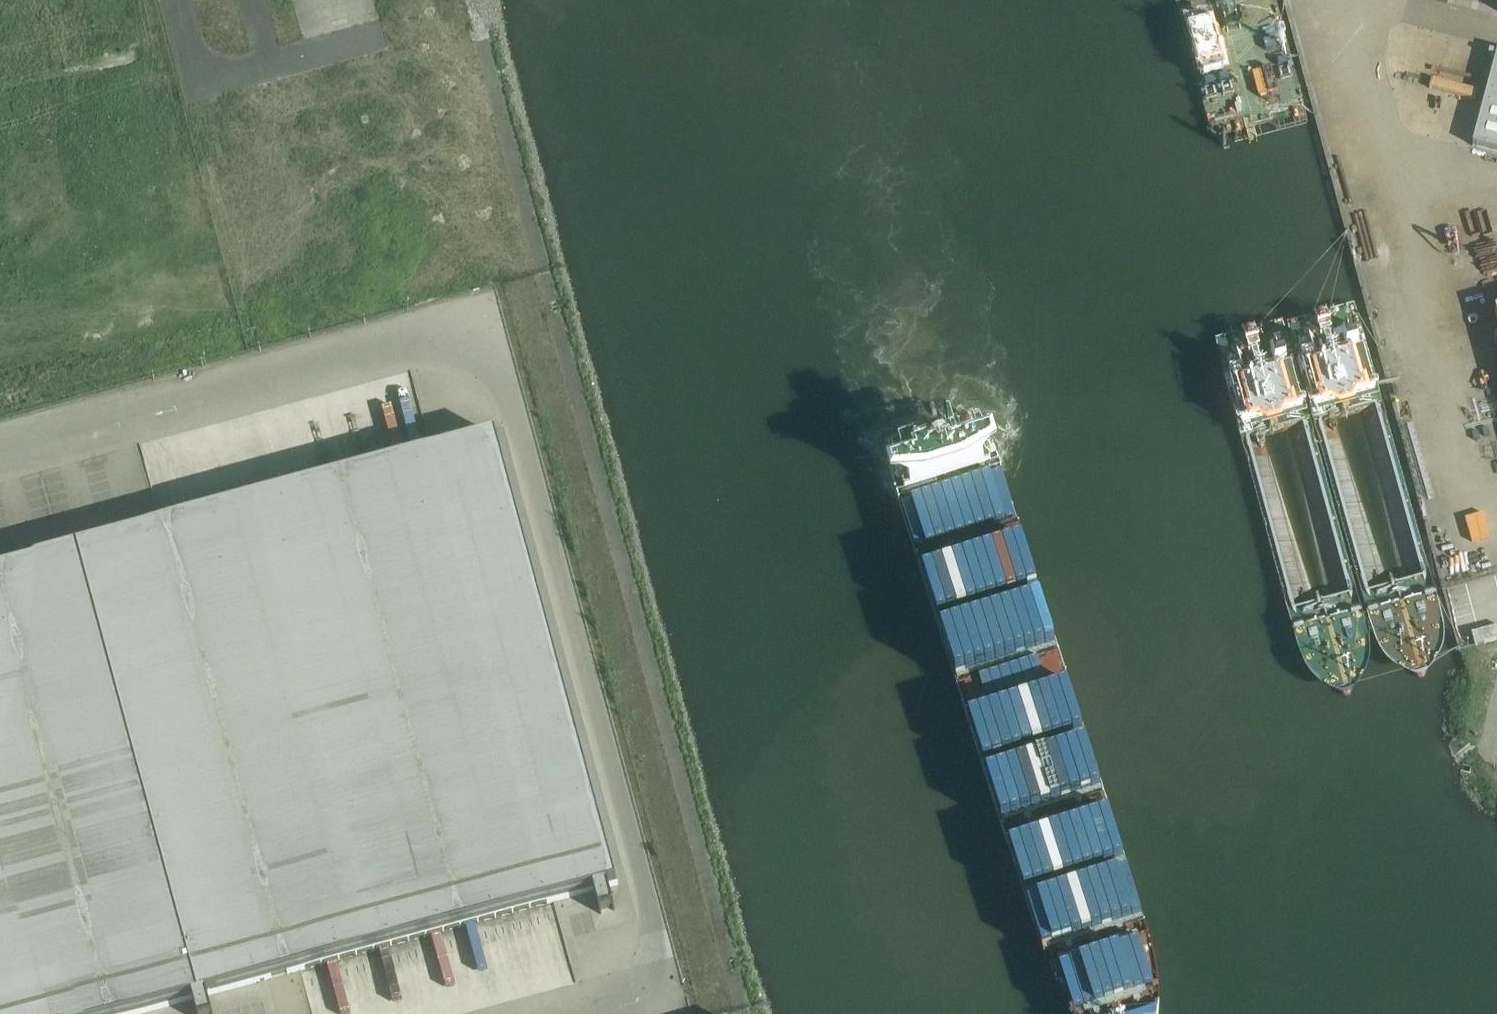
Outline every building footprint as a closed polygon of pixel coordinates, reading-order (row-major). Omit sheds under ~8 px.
[(1473,146),(1496,152),(1496,52),(1473,146)] [(193,998),(197,1013),(213,1013),(207,994),(593,890),(600,913),(601,913),(600,909),(612,906),(613,910),(614,909),(608,886),(618,884),(496,434),(0,568),(0,1013),(135,1013),(193,998)] [(1470,613),(1472,626),(1496,624),(1496,610),(1470,613)] [(1496,639),(1496,626),(1471,633),(1475,645),(1496,639)]
